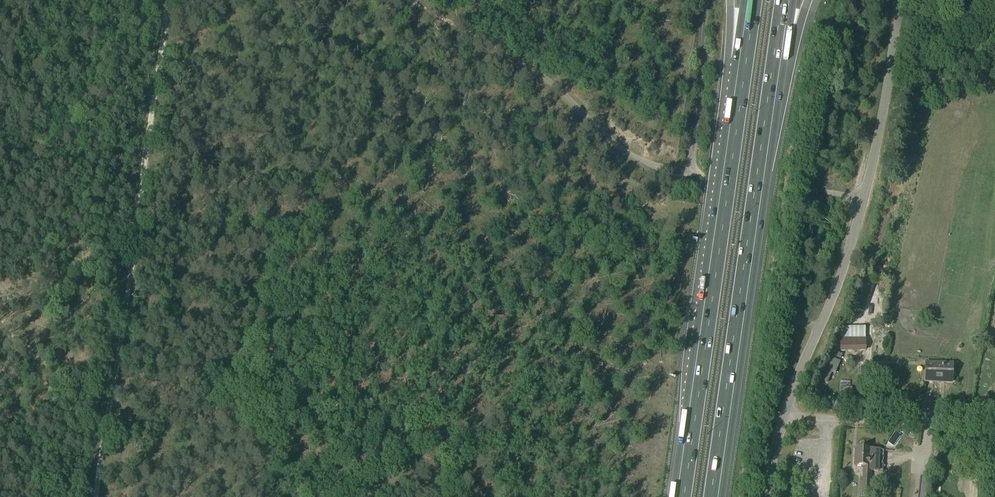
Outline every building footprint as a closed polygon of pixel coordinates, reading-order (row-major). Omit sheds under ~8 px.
[(978,320),(979,301),(971,301),(970,320),(978,320)] [(838,336),(864,336),(864,325),(838,325),(838,336)] [(840,351),(866,351),(865,340),(840,340),(840,351)] [(831,359),(829,363),(822,381),(827,383),(832,372),(835,373),(840,362),(831,359)] [(952,381),(953,364),(929,363),(929,365),(926,365),(925,383),(941,383),(941,381),(952,381)] [(852,388),(840,387),(839,397),(851,398),(852,388)] [(878,472),(879,450),(856,449),(855,467),(864,467),(862,495),(869,495),(871,472),(878,472)]
